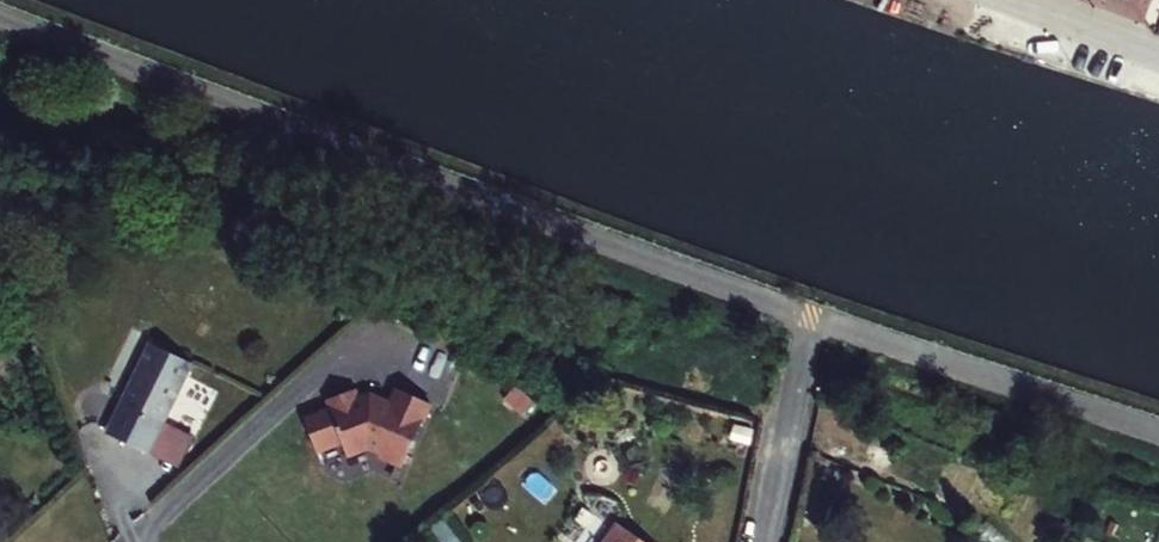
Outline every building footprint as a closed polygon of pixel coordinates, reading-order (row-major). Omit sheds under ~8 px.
[(1142,21),(1150,0),(1082,0),(1142,21)] [(144,346),(101,437),(142,456),(185,366),(144,346)] [(428,402),(394,387),(388,403),(376,397),(374,403),(366,400),(359,403),(352,387),(322,400),(326,409),(301,419),(314,450),(339,440),(344,454),(366,445),(378,450),(381,457),(400,465),(428,402)] [(619,530),(610,541),(634,541),(619,530)]
